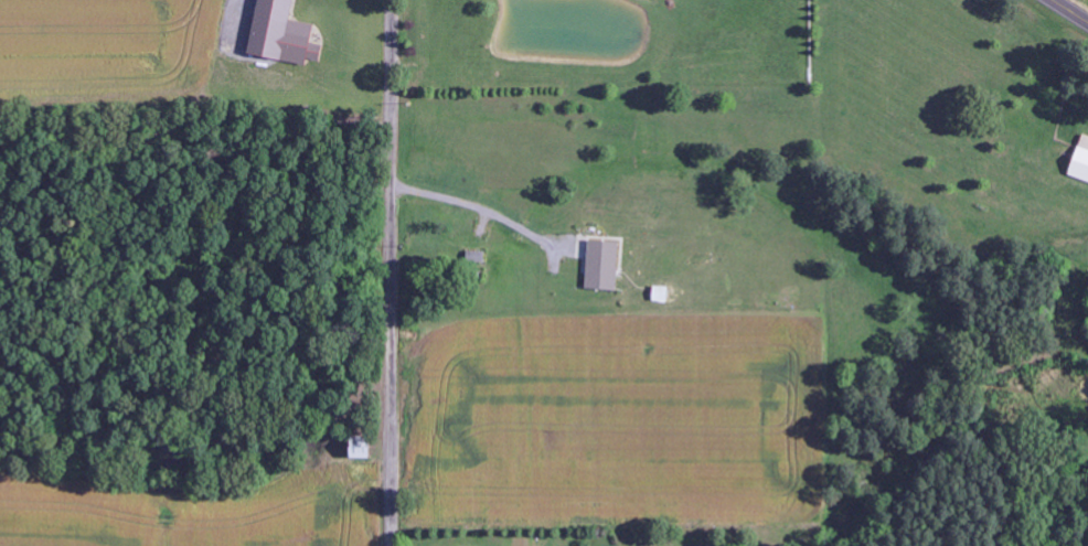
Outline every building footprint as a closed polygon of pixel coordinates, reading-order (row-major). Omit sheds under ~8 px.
[(293,21),(296,0),(260,0),(251,56),(308,65),(308,60),(322,62),(324,46),(313,44),(316,25),(293,21)] [(1084,135),(1070,176),(1087,182),(1087,136),(1084,135)] [(621,242),(590,241),(588,290),(619,291),(621,242)] [(353,459),(372,460),(373,438),(354,437),(353,459)]
